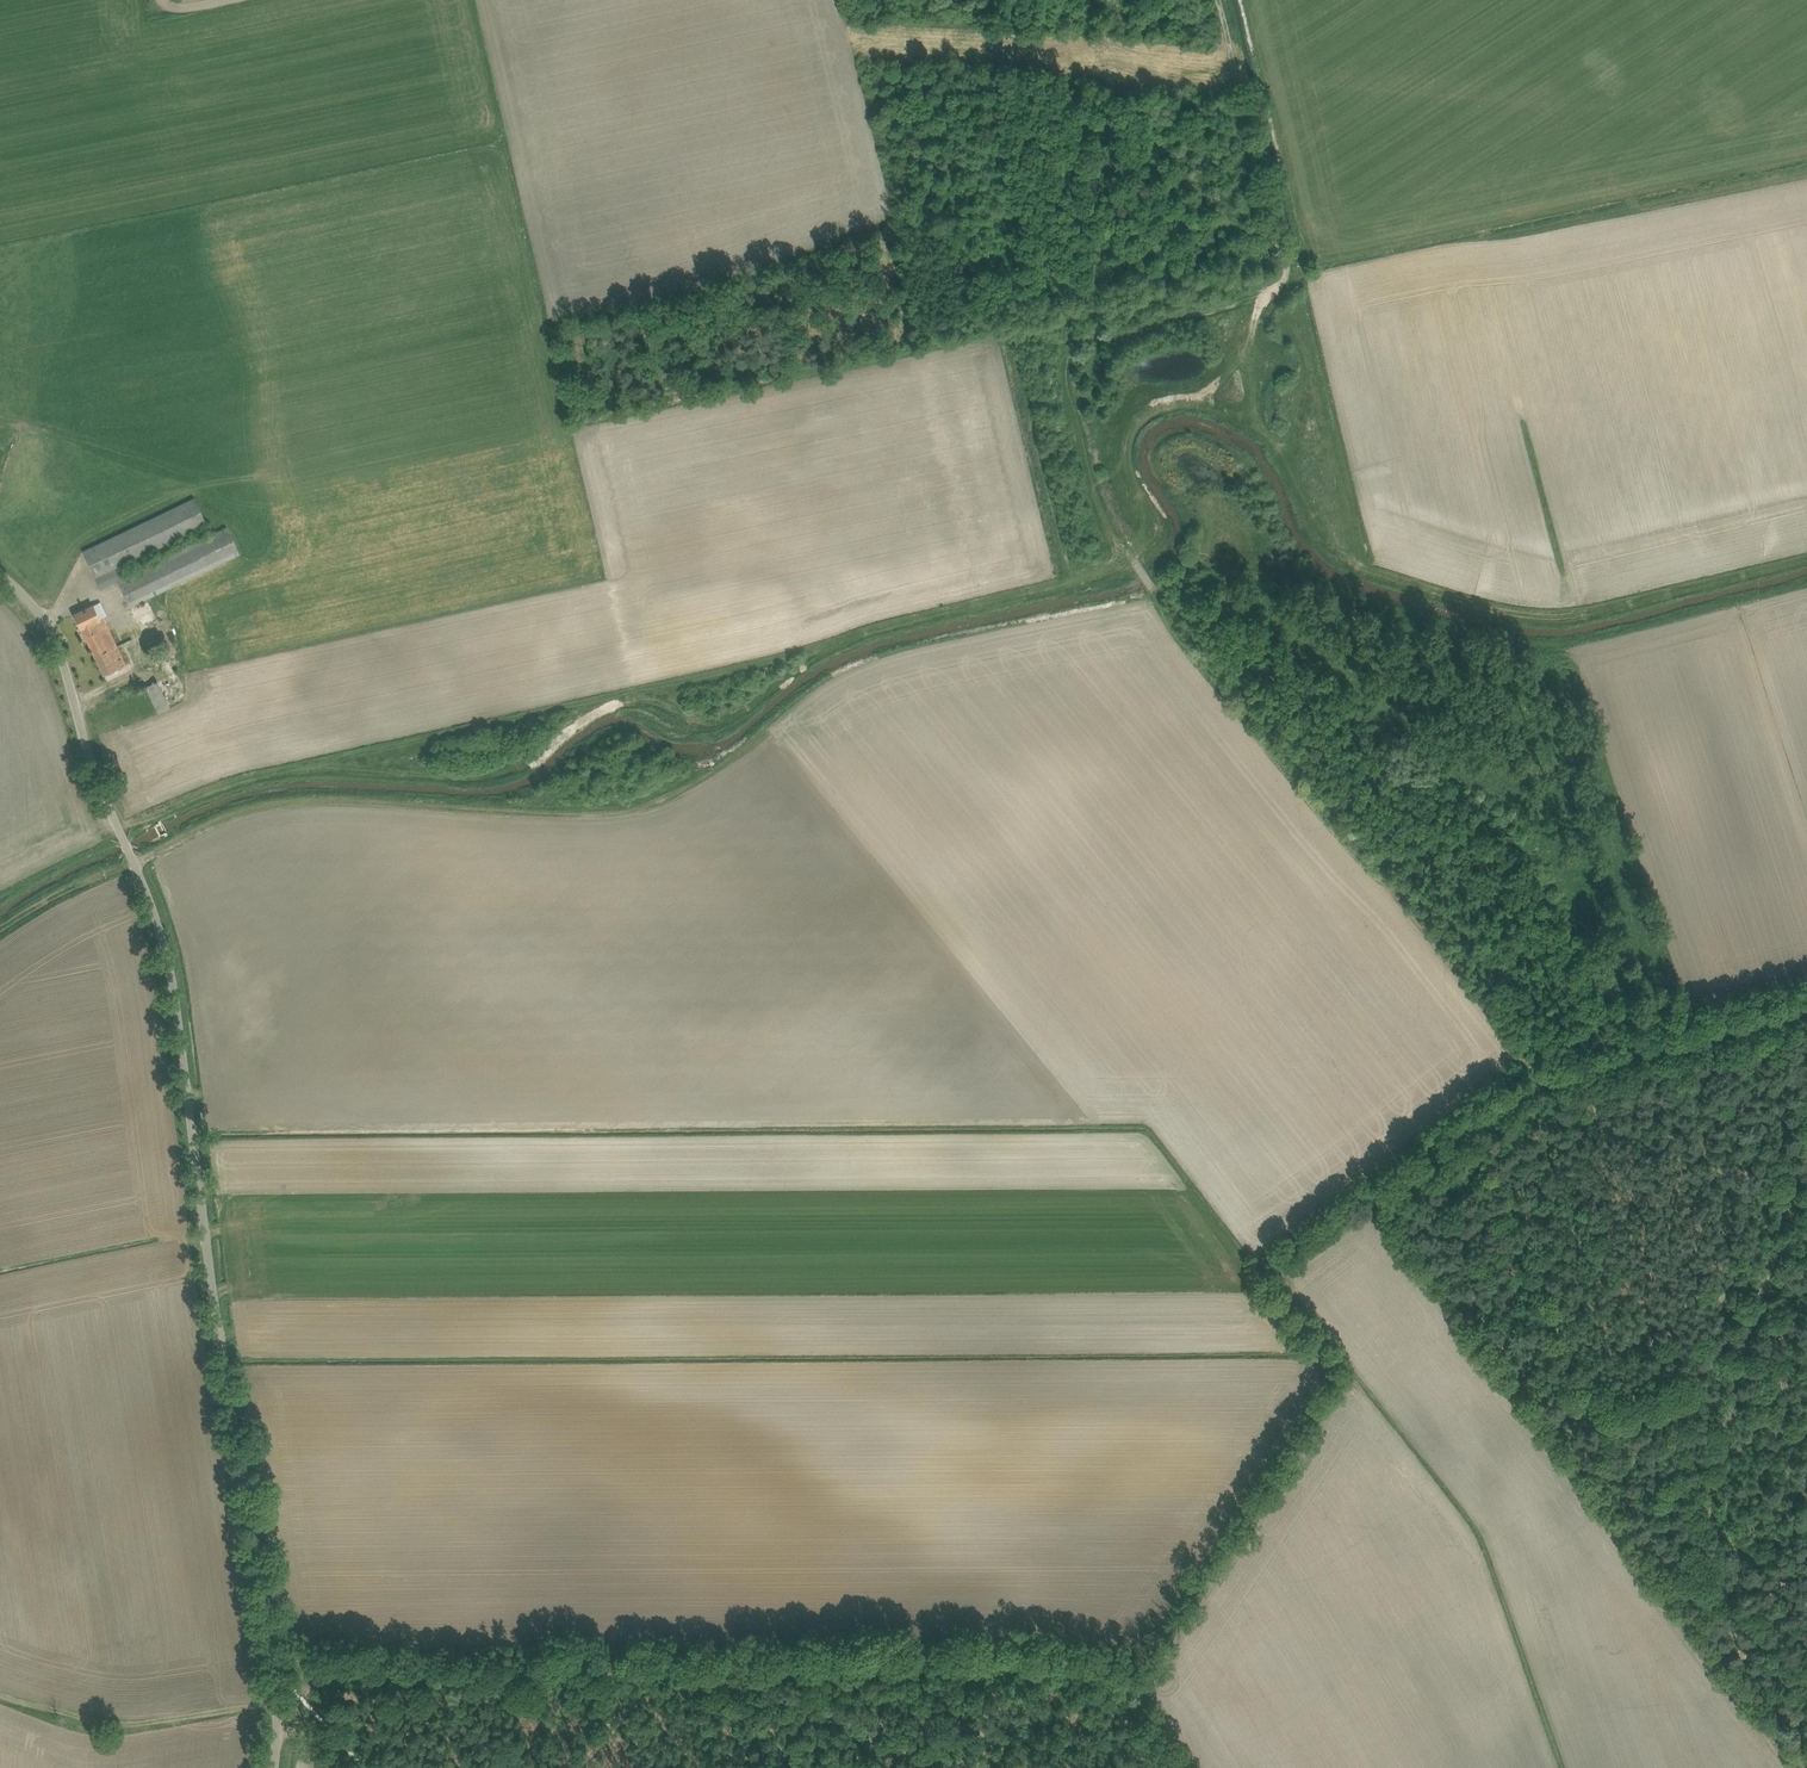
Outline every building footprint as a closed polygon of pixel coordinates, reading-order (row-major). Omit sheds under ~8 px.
[(128,571),(125,564),(207,524),(195,498),(83,551),(101,588),(118,580),(130,606),(240,554),(227,528),(120,579),(119,577),(124,574),(124,573),(128,571)] [(108,625),(103,617),(107,615),(100,601),(74,614),(85,636),(108,625)] [(131,610),(141,631),(148,628),(145,623),(156,618),(148,601),(131,610)] [(108,625),(85,636),(104,675),(126,664),(108,625)] [(180,651),(170,656),(150,665),(158,680),(145,686),(158,712),(190,697),(177,671),(174,665),(184,660),(180,651)]
